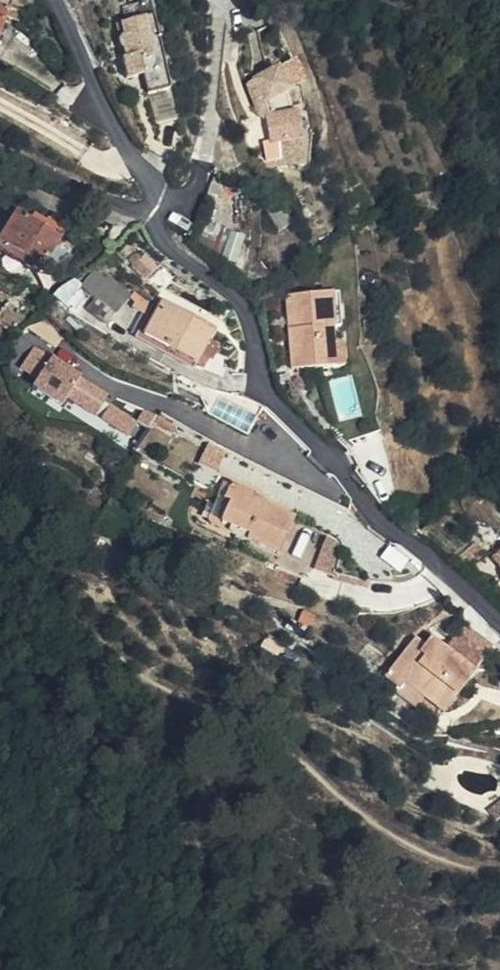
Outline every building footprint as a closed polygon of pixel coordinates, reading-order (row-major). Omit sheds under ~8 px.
[(172,68),(156,0),(130,0),(119,3),(125,37),(124,37),(129,56),(145,53),(149,73),(172,68)] [(308,71),(297,51),(252,71),(263,112),(271,110),(278,136),(283,135),(289,155),(309,149),(303,127),(309,125),(303,104),(296,106),(289,83),(308,71)] [(297,215),(283,192),(271,199),(283,223),(297,215)] [(41,256),(56,227),(61,218),(27,201),(21,209),(0,199),(0,238),(40,258),(41,256)] [(41,256),(62,272),(93,246),(56,227),(41,256)] [(120,310),(133,289),(95,266),(82,287),(120,310)] [(339,291),(330,292),(332,324),(342,323),(339,291)] [(302,349),(303,370),(335,367),(334,343),(332,324),(330,292),(287,294),(291,350),(302,349)] [(165,300),(146,336),(198,364),(218,329),(165,300)] [(334,343),(335,367),(347,367),(347,343),(334,343)] [(112,392),(37,345),(22,369),(40,380),(35,387),(64,406),(70,397),(98,414),(112,392)] [(293,371),(303,370),(302,349),(291,350),(293,371)] [(139,420),(113,403),(104,416),(130,434),(139,420)] [(146,409),(140,420),(152,427),(158,416),(146,409)] [(175,432),(179,424),(162,415),(158,423),(175,432)] [(213,443),(202,465),(218,472),(229,451),(213,443)] [(262,495),(229,480),(220,502),(231,507),(223,526),(283,553),(299,517),(260,499),(262,495)] [(329,532),(318,569),(337,576),(342,560),(342,554),(342,550),(340,544),(338,540),(335,536),(329,532)] [(371,575),(341,567),(339,572),(370,581),(371,575)] [(387,678),(402,690),(407,684),(448,717),(480,674),(434,640),(428,648),(423,655),(411,647),(387,678)] [(417,640),(411,647),(423,655),(428,648),(417,640)] [(407,684),(402,690),(398,696),(440,727),(448,717),(407,684)] [(489,811),(498,821),(499,819),(499,803),(489,811)]
